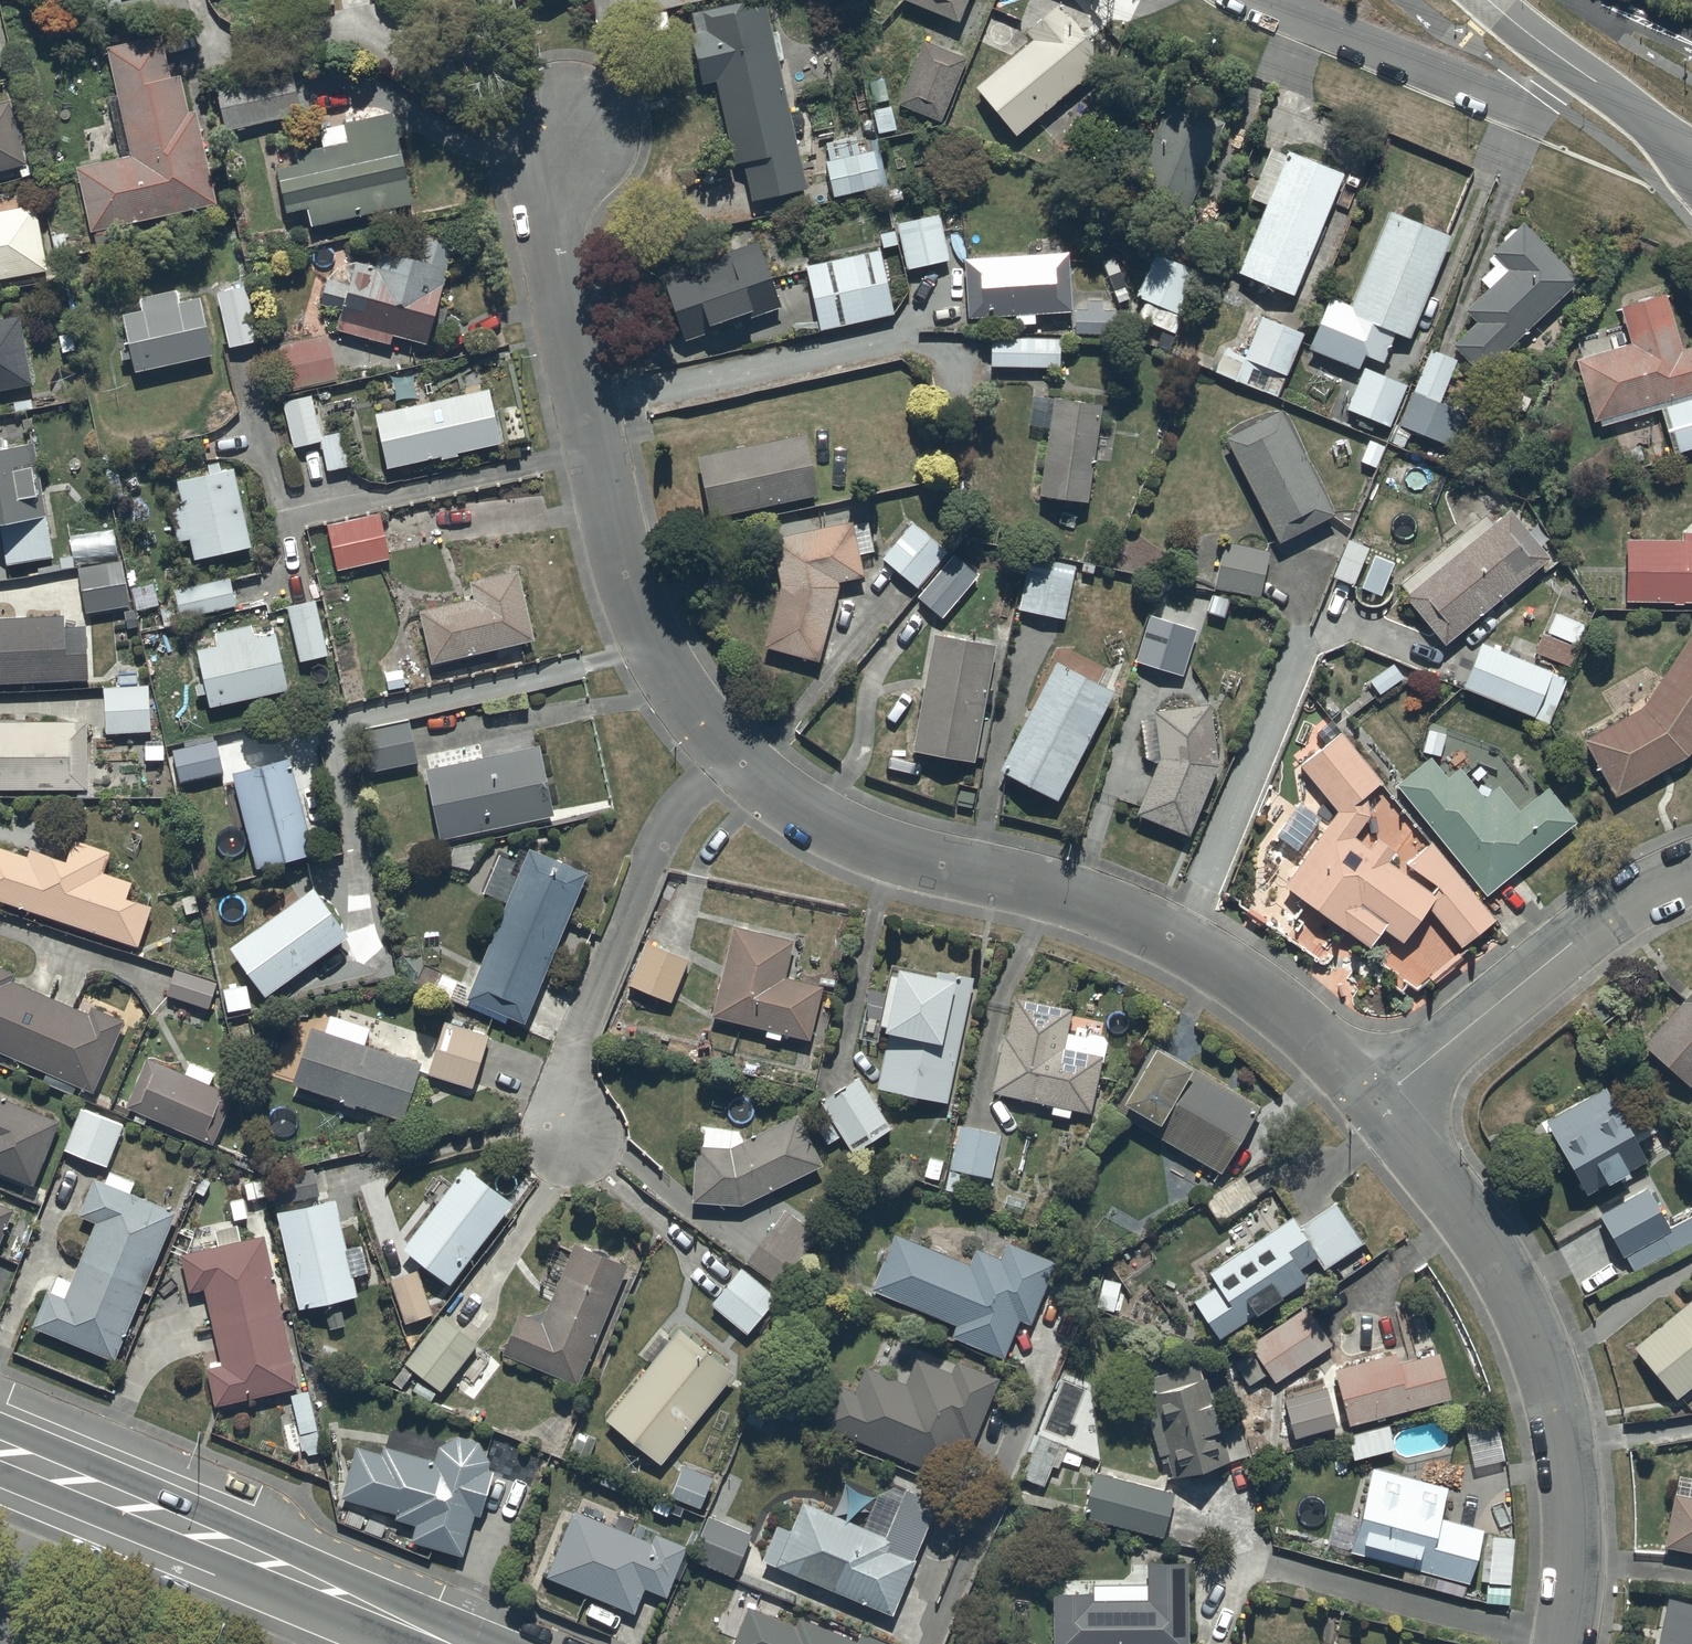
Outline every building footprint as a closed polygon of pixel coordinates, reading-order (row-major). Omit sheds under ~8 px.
[(704,3),(707,20),(693,23),(705,78),(716,75),(734,159),(744,157),(752,193),(806,181),(766,0),(717,0),(704,3)] [(902,4),(960,27),(971,0),(904,0),(902,4)] [(995,12),(1019,22),(1028,0),(1000,0),(995,12)] [(1033,42),(974,91),(1015,140),(1105,65),(1058,9),(1027,35),(1033,42)] [(108,41),(130,147),(130,150),(78,161),(91,223),(216,197),(196,104),(189,105),(181,66),(169,68),(161,30),(108,41)] [(967,60),(926,44),(899,108),(939,125),(967,60)] [(289,60),(214,78),(226,127),(300,109),(289,60)] [(1225,116),(1170,93),(1130,190),(1185,213),(1225,116)] [(26,158),(9,96),(0,98),(0,165),(26,158)] [(412,196),(392,104),(326,119),(327,125),(263,139),(269,166),(277,164),(286,204),(308,199),(312,217),(382,202),(384,209),(394,207),(392,200),(412,196)] [(837,153),(825,156),(833,192),(889,180),(880,139),(872,141),(874,146),(866,147),(863,130),(833,137),(837,153)] [(1293,295),(1343,173),(1290,150),(1287,155),(1272,149),(1250,199),(1266,206),(1238,271),(1293,295)] [(36,197),(31,198),(28,181),(0,186),(0,271),(46,264),(36,197)] [(1409,330),(1451,230),(1391,205),(1351,300),(1330,291),(1308,343),(1358,364),(1365,349),(1383,357),(1396,325),(1409,330)] [(963,222),(961,206),(898,217),(907,263),(949,254),(943,225),(963,222)] [(1524,213),(1523,215),(1515,223),(1513,221),(1503,231),(1505,233),(1492,246),(1494,249),(1489,254),(1494,259),(1481,273),(1488,279),(1466,303),(1478,315),(1453,338),(1481,368),(1580,271),(1524,213)] [(341,302),(336,322),(390,338),(393,328),(426,338),(431,320),(444,323),(451,301),(434,297),(451,238),(423,230),(409,239),(378,242),(374,259),(361,255),(359,255),(358,255),(357,255),(355,255),(354,255),(352,255),(351,255),(350,256),(349,256),(347,256),(346,257),(345,257),(343,258),(342,258),(341,259),(340,259),(339,260),(338,261),(337,261),(335,262),(334,263),(333,264),(332,265),(332,266),(331,267),(330,268),(329,269),(328,270),(328,271),(327,273),(326,274),(326,275),(325,276),(325,277),(324,279),(321,297),(341,302)] [(778,307),(753,239),(657,273),(682,342),(778,307)] [(877,248),(801,262),(817,332),(892,315),(877,248)] [(1035,312),(1070,311),(1067,252),(966,258),(969,317),(1016,315),(1016,326),(1035,325),(1035,312)] [(1197,276),(1153,258),(1135,300),(1179,318),(1197,276)] [(246,278),(216,285),(229,341),(259,334),(246,278)] [(214,347),(201,288),(180,294),(177,282),(140,290),(142,300),(123,304),(130,339),(120,341),(123,354),(132,352),(135,364),(214,347)] [(1667,284),(1621,298),(1632,336),(1577,352),(1595,413),(1600,412),(1602,419),(1662,402),(1675,447),(1691,442),(1691,340),(1684,343),(1667,284)] [(1113,334),(1113,311),(1101,311),(1101,302),(1086,302),(1086,311),(1074,311),(1074,334),(1113,334)] [(32,378),(19,309),(0,312),(0,384),(32,378)] [(1287,377),(1303,336),(1262,319),(1245,360),(1287,377)] [(338,374),(328,327),(269,341),(278,386),(338,374)] [(990,367),(1057,368),(1057,338),(990,337),(990,367)] [(1405,450),(1413,432),(1457,449),(1470,414),(1442,404),(1459,362),(1427,349),(1411,392),(1415,394),(1402,428),(1402,429),(1397,427),(1389,443),(1405,450)] [(1387,425),(1405,384),(1364,367),(1346,408),(1387,425)] [(487,381),(374,405),(386,461),(440,450),(440,452),(457,449),(456,445),(498,436),(487,381)] [(312,387),(283,395),(293,441),(321,435),(327,465),(350,460),(343,426),(321,430),(312,387)] [(1028,429),(1049,432),(1040,494),(1087,501),(1100,407),(1101,403),(1054,396),(1051,416),(1031,413),(1028,429)] [(1335,521),(1281,417),(1229,442),(1280,548),(1335,521)] [(52,549),(30,426),(0,431),(0,534),(4,557),(52,549)] [(803,438),(695,459),(709,520),(815,499),(803,438)] [(251,540),(234,460),(220,461),(218,453),(206,455),(208,464),(176,471),(181,495),(169,498),(177,536),(190,533),(194,552),(251,540)] [(1429,490),(1435,472),(1399,458),(1392,476),(1429,490)] [(381,506),(327,517),(337,566),(391,555),(381,506)] [(1445,647),(1548,561),(1509,513),(1491,528),(1485,521),(1403,589),(1410,598),(1406,601),(1445,647)] [(853,522),(770,539),(780,588),(764,649),(818,662),(839,581),(863,577),(859,556),(875,553),(869,524),(854,527),(853,522)] [(949,552),(914,524),(885,560),(919,588),(949,552)] [(1685,527),(1685,533),(1627,533),(1627,595),(1674,595),(1674,598),(1684,598),(1684,596),(1691,596),(1691,527),(1685,527)] [(1369,552),(1348,543),(1333,581),(1354,589),(1369,552)] [(1260,601),(1269,554),(1225,546),(1216,593),(1260,601)] [(978,576),(949,552),(919,588),(911,598),(941,622),(978,576)] [(122,554),(77,562),(85,609),(131,601),(122,554)] [(1066,620),(1076,569),(1029,560),(1020,612),(1066,620)] [(474,590),(419,602),(431,656),(434,655),(435,660),(462,654),(461,651),(487,645),(488,649),(518,642),(517,638),(533,634),(516,562),(470,573),(474,590)] [(237,600),(231,572),(176,583),(181,611),(237,600)] [(313,593),(286,600),(299,655),(327,648),(313,593)] [(86,620),(64,620),(64,609),(0,612),(0,677),(88,674),(86,620)] [(1580,648),(1588,628),(1557,615),(1548,635),(1580,648)] [(288,681),(274,624),(252,627),(250,619),(215,627),(218,637),(196,642),(204,675),(195,678),(198,690),(207,688),(209,699),(288,681)] [(1183,679),(1196,634),(1150,620),(1137,665),(1183,679)] [(1691,740),(1691,629),(1643,698),(1583,731),(1615,788),(1687,748),(1691,740)] [(1570,669),(1578,651),(1545,637),(1538,655),(1570,669)] [(973,765),(993,648),(933,638),(912,754),(973,765)] [(1549,724),(1567,681),(1482,646),(1465,689),(1549,724)] [(1002,773),(1057,805),(1114,695),(1058,666),(1002,773)] [(151,726),(148,679),(103,681),(105,728),(151,726)] [(417,755),(408,710),(364,721),(373,765),(417,755)] [(1217,776),(1208,714),(1154,720),(1156,732),(1140,734),(1145,774),(1156,773),(1137,823),(1187,845),(1217,776)] [(88,782),(88,716),(0,716),(0,782),(88,782)] [(1461,939),(1494,914),(1434,836),(1406,857),(1437,878),(1432,886),(1388,855),(1396,843),(1377,829),(1370,841),(1354,830),(1369,809),(1366,786),(1380,774),(1340,725),(1300,756),(1338,805),(1285,878),(1370,939),(1383,920),(1402,934),(1428,898),(1461,939)] [(215,733),(172,743),(179,776),(222,768),(215,733)] [(541,738),(425,762),(439,834),(555,811),(541,738)] [(289,749),(231,764),(255,861),(313,847),(289,749)] [(1397,777),(1487,888),(1577,815),(1549,781),(1519,805),(1499,781),(1485,793),(1460,762),(1447,772),(1430,751),(1397,777)] [(137,940),(151,899),(126,891),(131,876),(103,866),(111,842),(74,830),(67,851),(31,838),(27,851),(0,841),(0,893),(137,940)] [(523,1014),(588,865),(521,836),(513,854),(500,849),(484,884),(508,895),(467,990),(471,992),(467,1001),(506,1017),(510,1008),(523,1014)] [(349,929),(313,880),(229,940),(264,988),(349,929)] [(793,933),(733,919),(711,1009),(768,1022),(765,1031),(780,1034),(782,1027),(809,1033),(822,979),(784,970),(793,933)] [(690,953),(645,934),(626,977),(671,996),(690,953)] [(947,1097),(972,971),(936,961),(936,962),(897,954),(894,968),(888,967),(878,1017),(889,1019),(876,1083),(947,1097)] [(94,1086),(125,1015),(91,1000),(88,1007),(11,974),(15,966),(0,960),(0,1045),(94,1086)] [(218,976),(175,962),(167,989),(209,1003),(218,976)] [(1071,1102),(1090,1106),(1102,1050),(1063,1041),(1071,1003),(1013,991),(992,1086),(1053,1099),(1051,1108),(1069,1112),(1071,1102)] [(1642,1052),(1689,1093),(1691,1089),(1691,995),(1642,1052)] [(309,1019),(291,1075),(342,1093),(341,1096),(354,1100),(355,1097),(403,1113),(423,1056),(365,1036),(370,1022),(331,1008),(325,1024),(309,1019)] [(488,1029),(445,1016),(428,1069),(472,1082),(488,1029)] [(1192,1055),(1156,1035),(1124,1089),(1162,1111),(1153,1127),(1221,1166),(1260,1099),(1190,1059),(1192,1055)] [(146,1052),(125,1101),(138,1106),(134,1116),(144,1120),(148,1110),(212,1136),(233,1086),(211,1077),(215,1067),(190,1057),(185,1068),(146,1052)] [(891,1122),(859,1069),(819,1093),(830,1110),(815,1119),(828,1140),(846,1129),(855,1145),(891,1122)] [(0,1092),(0,1167),(33,1181),(59,1116),(0,1092)] [(1645,1166),(1604,1092),(1544,1125),(1585,1199),(1645,1166)] [(124,1119),(80,1102),(64,1145),(107,1162),(124,1119)] [(824,1158),(797,1105),(752,1130),(740,1129),(741,1121),(706,1119),(705,1125),(700,1125),(699,1133),(704,1133),(703,1139),(695,1139),(692,1196),(741,1198),(824,1158)] [(990,1172),(1000,1127),(960,1120),(945,1185),(958,1188),(963,1166),(990,1172)] [(433,1198),(402,1239),(449,1277),(514,1195),(466,1157),(448,1179),(439,1172),(424,1191),(433,1198)] [(114,1355),(174,1206),(130,1187),(135,1176),(109,1166),(105,1176),(95,1172),(80,1210),(95,1216),(70,1277),(56,1272),(51,1285),(48,1284),(33,1322),(114,1355)] [(1256,1193),(1243,1171),(1205,1195),(1219,1217),(1256,1193)] [(354,1186),(276,1205),(299,1302),(322,1297),(329,1327),(345,1323),(339,1294),(357,1289),(353,1271),(369,1267),(363,1239),(346,1243),(343,1230),(363,1226),(354,1186)] [(1669,1233),(1646,1191),(1600,1216),(1623,1259),(1669,1233)] [(1365,1236),(1339,1195),(1300,1219),(1294,1210),(1209,1265),(1217,1278),(1194,1293),(1220,1333),(1308,1277),(1299,1263),(1317,1251),(1324,1262),(1365,1236)] [(0,1198),(0,1251),(19,1259),(38,1214),(0,1198)] [(784,1203),(746,1255),(782,1282),(820,1230),(784,1203)] [(298,1382),(288,1336),(298,1333),(291,1304),(282,1306),(265,1229),(242,1235),(238,1220),(215,1226),(218,1239),(179,1248),(187,1286),(205,1282),(222,1359),(206,1362),(214,1401),(298,1382)] [(894,1227),(870,1284),(955,1319),(951,1330),(1005,1353),(1021,1314),(1032,1318),(1058,1256),(1007,1235),(1000,1252),(976,1241),(969,1258),(894,1227)] [(577,1378),(628,1255),(576,1234),(541,1317),(519,1308),(503,1347),(577,1378)] [(777,1290),(742,1261),(709,1297),(745,1328),(777,1290)] [(432,1308),(417,1263),(391,1273),(405,1317),(432,1308)] [(1275,1376),(1331,1339),(1306,1303),(1251,1340),(1256,1347),(1237,1360),(1250,1381),(1270,1368),(1275,1376)] [(1636,1351),(1675,1400),(1691,1386),(1691,1306),(1678,1317),(1636,1351)] [(478,1337),(442,1309),(403,1356),(405,1358),(391,1375),(403,1384),(416,1368),(422,1373),(414,1383),(429,1395),(439,1383),(441,1385),(478,1337)] [(680,1321),(604,1412),(660,1457),(734,1365),(680,1321)] [(1349,1417),(1450,1390),(1439,1348),(1399,1359),(1396,1347),(1335,1362),(1349,1417)] [(838,1380),(820,1417),(956,1475),(1000,1372),(956,1353),(951,1366),(918,1352),(906,1378),(865,1360),(854,1387),(838,1380)] [(1173,1474),(1248,1454),(1235,1409),(1221,1412),(1224,1425),(1219,1426),(1202,1363),(1141,1379),(1161,1455),(1168,1453),(1173,1474)] [(1091,1384),(1060,1372),(1036,1429),(1034,1428),(1027,1447),(1031,1448),(1022,1472),(1044,1481),(1047,1472),(1057,1476),(1062,1465),(1058,1464),(1060,1458),(1078,1465),(1084,1450),(1100,1456),(1091,1384)] [(1294,1434),(1338,1421),(1328,1385),(1284,1397),(1294,1434)] [(382,1448),(358,1439),(340,1490),(396,1507),(395,1511),(415,1518),(410,1534),(462,1550),(475,1507),(480,1509),(492,1467),(484,1464),(487,1454),(487,1452),(486,1450),(486,1448),(485,1447),(485,1445),(484,1443),(483,1442),(482,1440),(481,1439),(479,1437),(478,1436),(476,1435),(475,1434),(473,1433),(472,1432),(470,1431),(468,1431),(466,1430),(465,1430),(463,1430),(461,1429),(459,1429),(457,1430),(455,1430),(454,1430),(452,1431),(450,1431),(448,1432),(447,1433),(445,1434),(444,1435),(442,1436),(441,1437),(439,1439),(438,1440),(435,1455),(385,1440),(382,1448)] [(713,1469),(683,1459),(671,1495),(701,1504),(713,1469)] [(1469,1578),(1484,1524),(1439,1512),(1447,1483),(1372,1462),(1356,1518),(1335,1512),(1328,1536),(1351,1542),(1350,1545),(1469,1578)] [(1160,1532),(1172,1488),(1094,1466),(1082,1510),(1160,1532)] [(777,1518),(762,1553),(892,1607),(940,1494),(904,1479),(884,1528),(803,1495),(791,1524),(777,1518)] [(1674,1497),(1663,1550),(1691,1556),(1691,1500),(1674,1497)] [(574,1504),(545,1569),(634,1606),(645,1581),(668,1590),(689,1540),(655,1526),(651,1536),(617,1522),(620,1517),(582,1501),(580,1506),(574,1504)] [(752,1529),(708,1511),(692,1549),(736,1568),(752,1529)] [(1186,1557),(1149,1556),(1149,1595),(1094,1595),(1094,1587),(1054,1587),(1054,1636),(1064,1636),(1064,1643),(1188,1643),(1186,1557)] [(732,1643),(899,1643),(860,1628),(857,1635),(798,1611),(795,1618),(750,1599),(732,1643)] [(1666,1602),(1657,1643),(1691,1643),(1691,1607),(1666,1602)]
